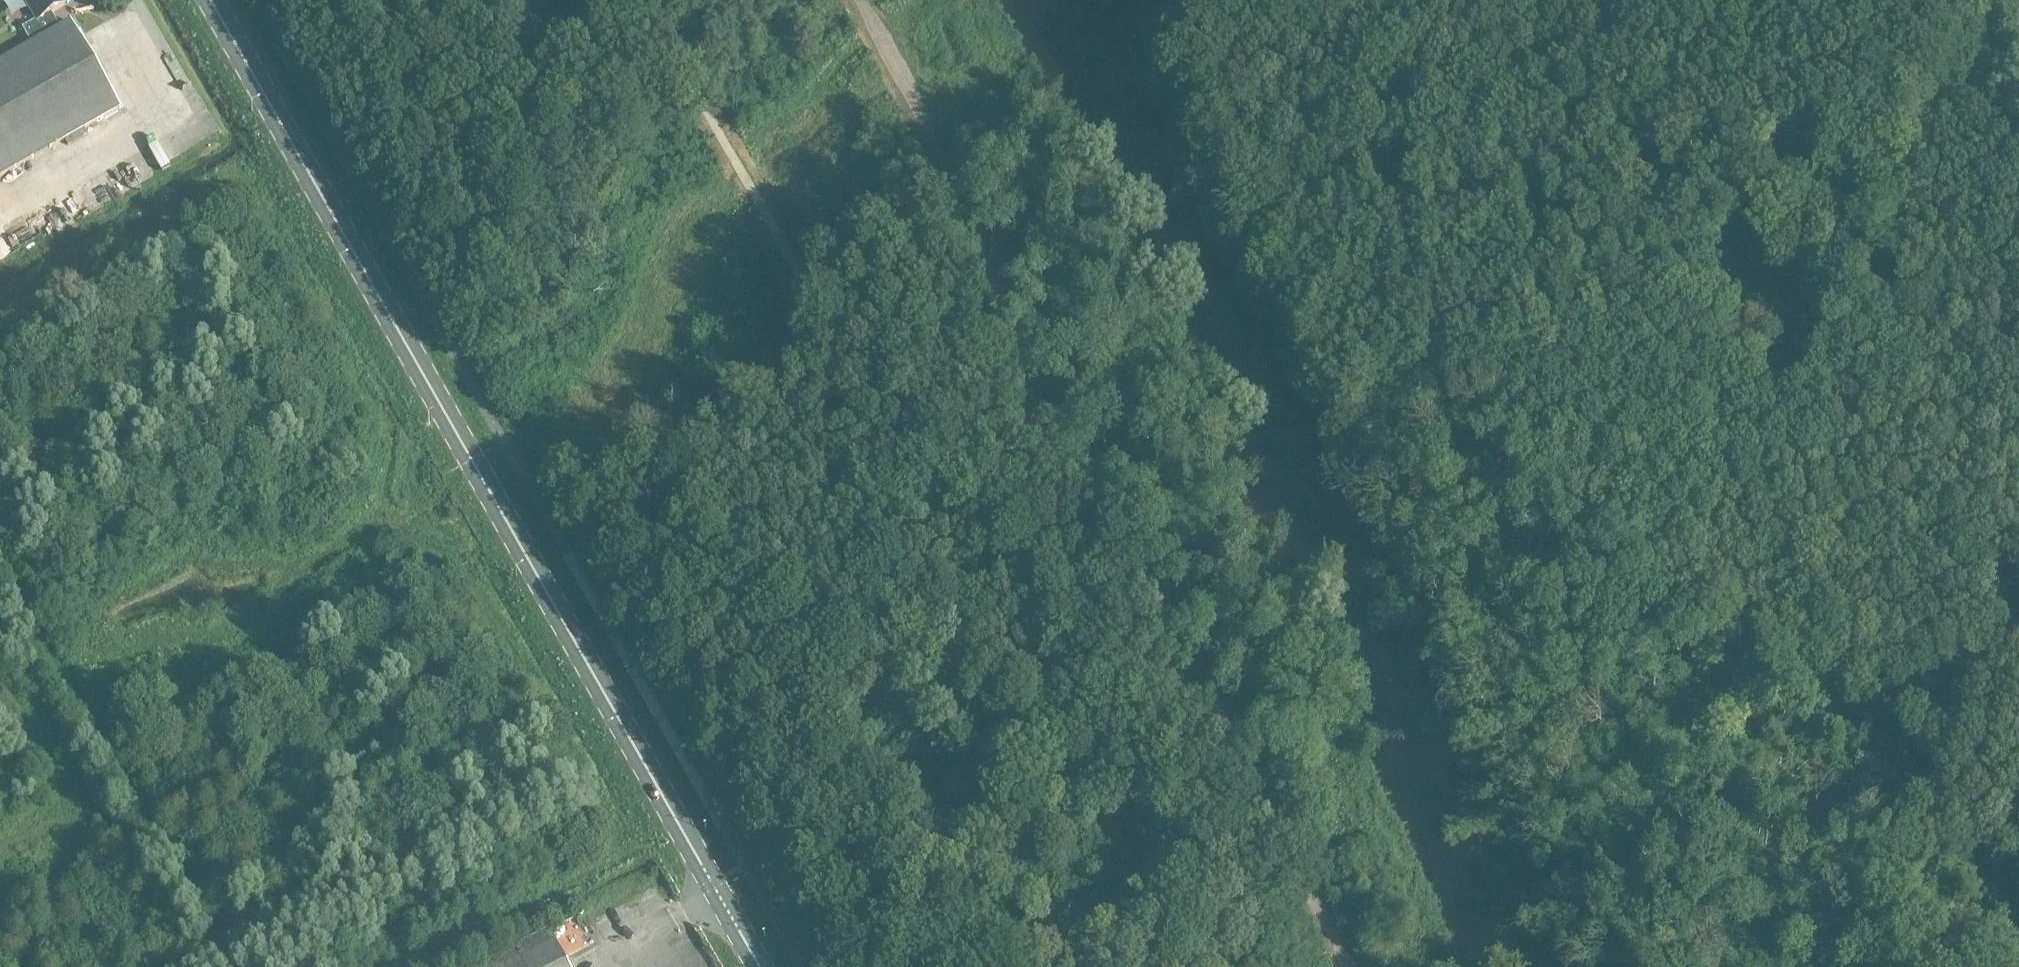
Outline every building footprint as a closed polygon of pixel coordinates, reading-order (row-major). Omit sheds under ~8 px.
[(35,21),(23,28),(31,44),(60,28),(51,12),(65,5),(62,0),(23,0),(35,21)] [(120,108),(70,22),(60,28),(31,44),(0,61),(0,177),(120,108)] [(550,932),(482,966),(565,966),(549,936),(551,935),(550,932)]
